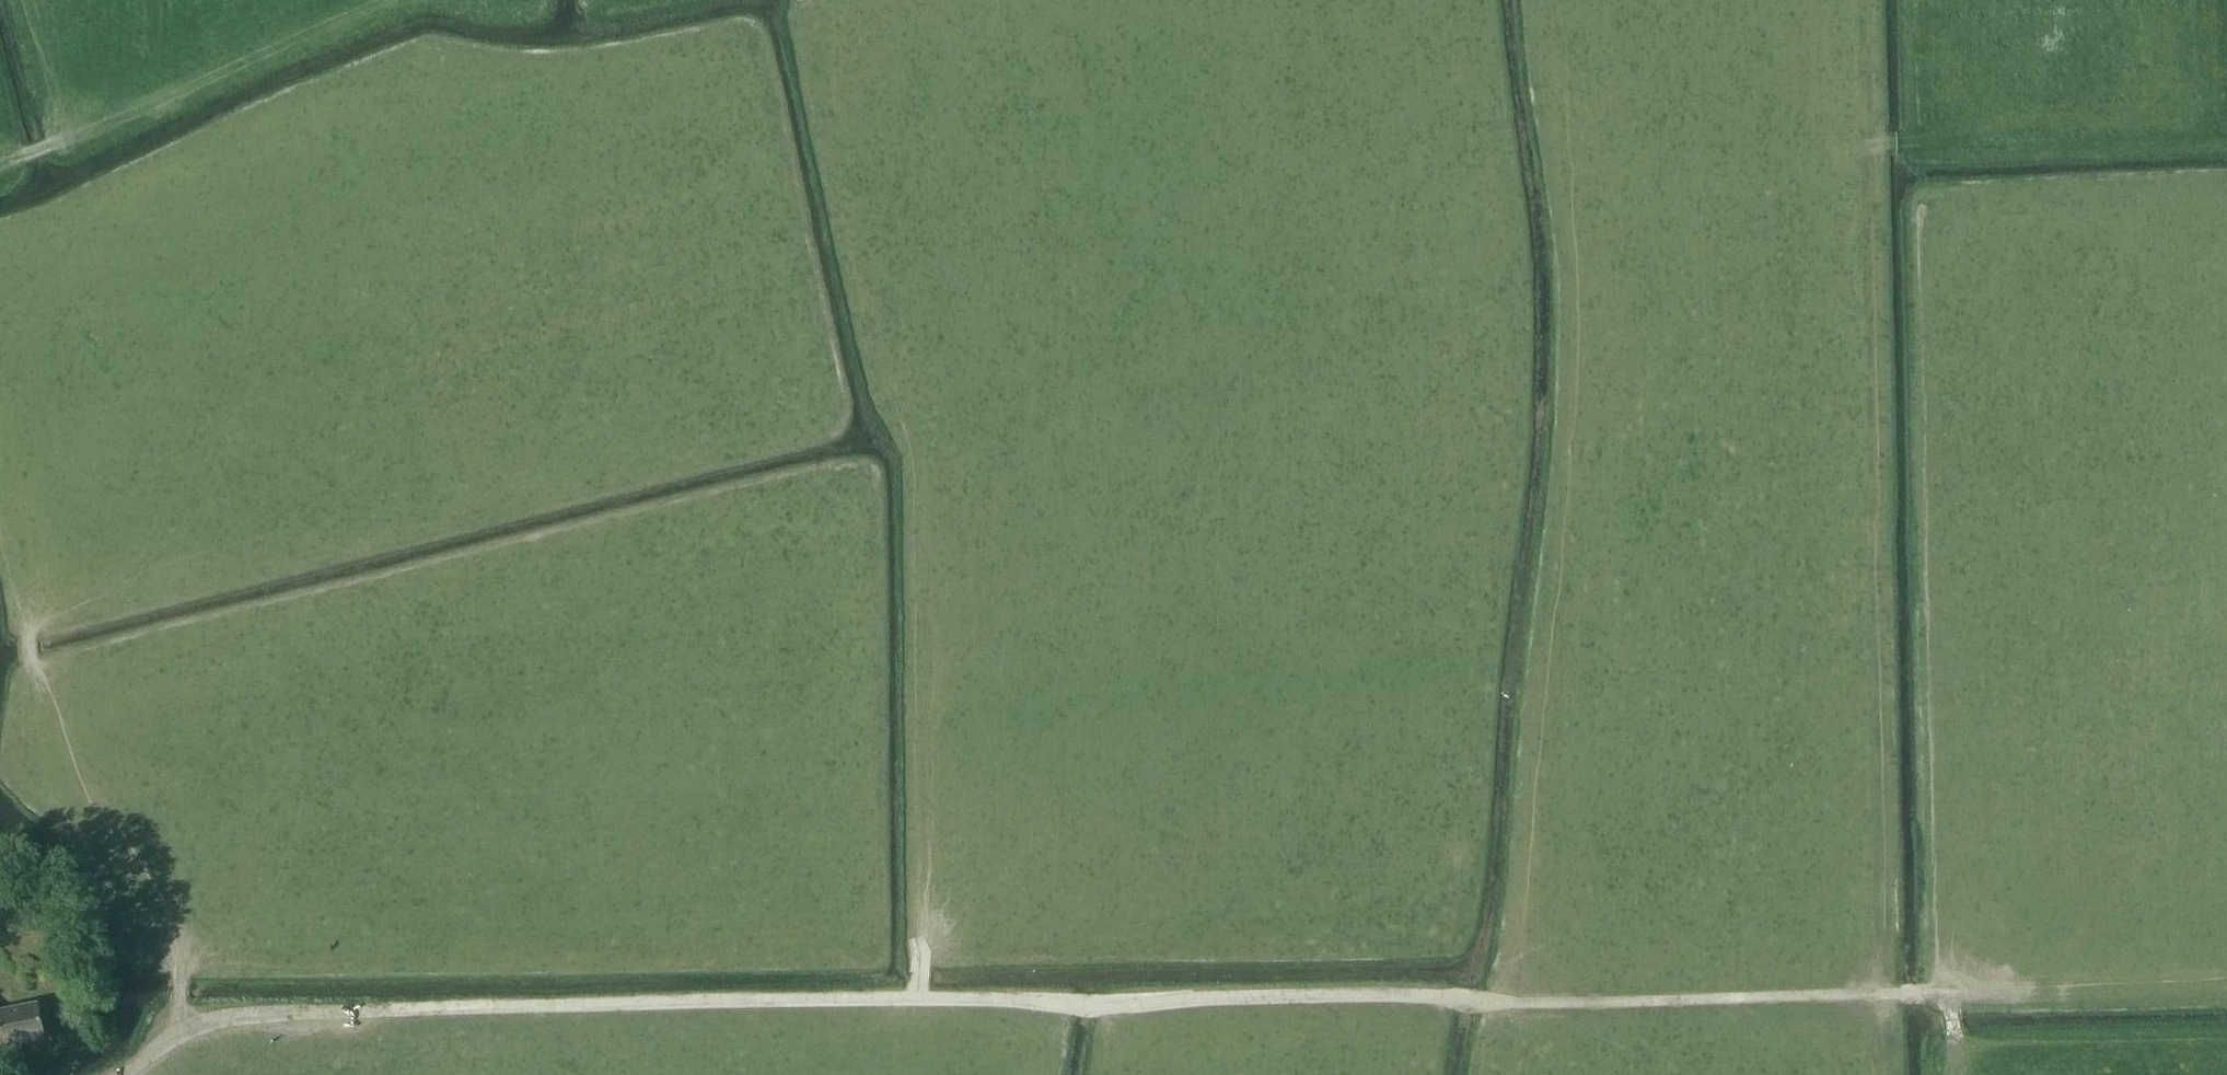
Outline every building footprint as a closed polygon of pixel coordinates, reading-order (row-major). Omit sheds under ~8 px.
[(2,1046),(3,1049),(45,1041),(38,1005),(0,1012),(0,1047),(2,1046)]
